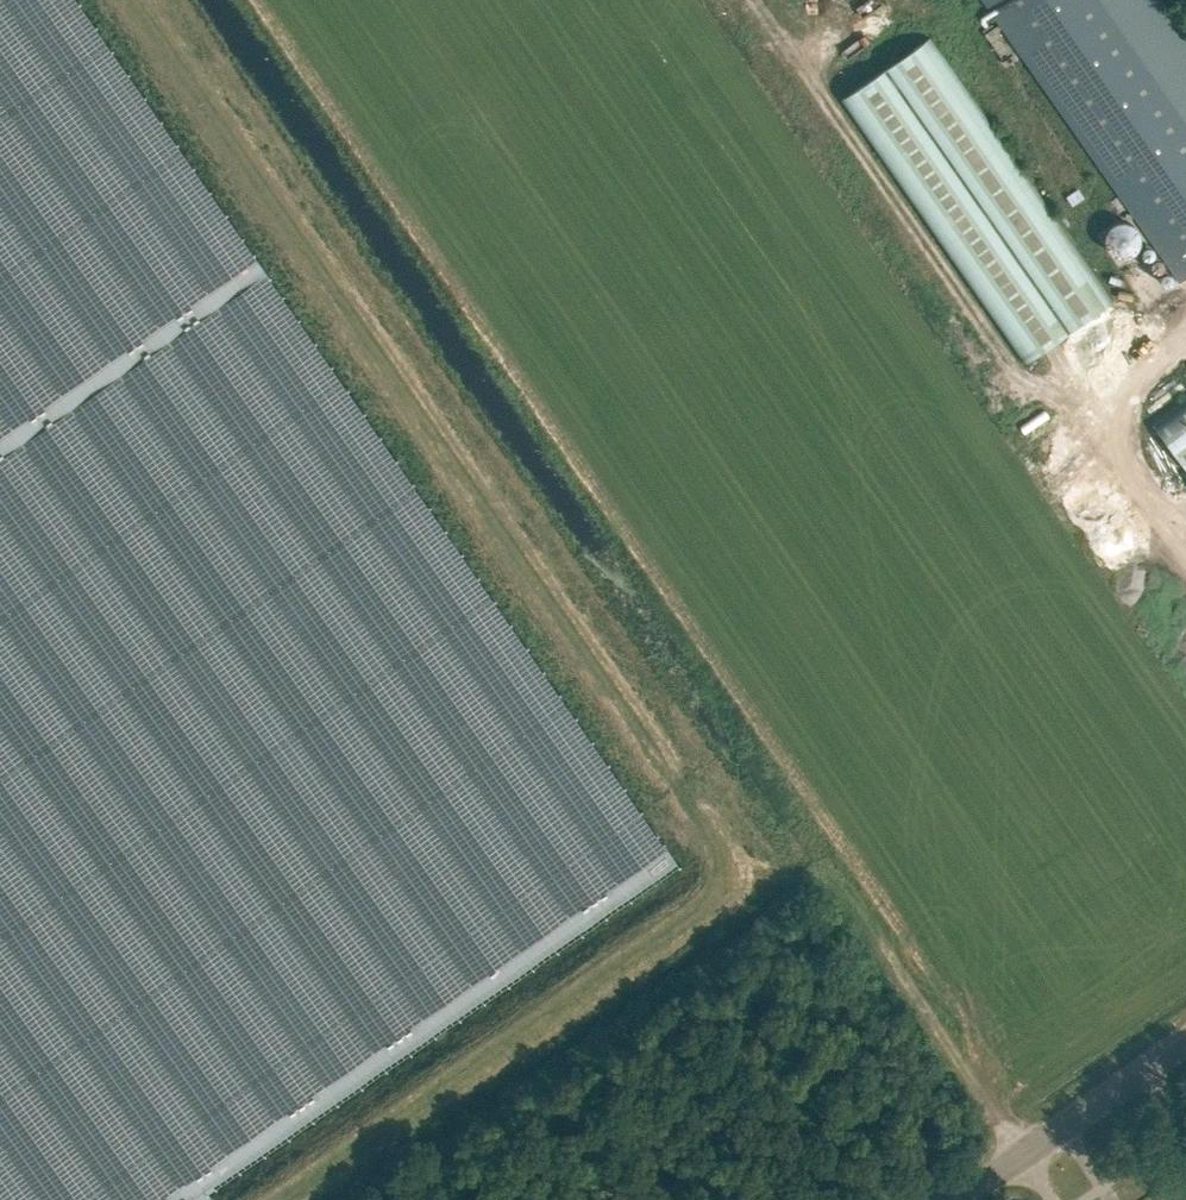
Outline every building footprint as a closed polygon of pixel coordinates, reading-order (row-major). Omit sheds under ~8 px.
[(1160,0),(984,0),(1180,282),(1185,278),(1185,38),(1160,0)] [(930,37),(841,100),(944,247),(1025,364),(1026,363),(1113,301),(930,37)] [(1112,256),(1137,240),(1119,214),(1095,230),(1112,256)] [(1151,422),(1185,470),(1185,397),(1151,422)]
